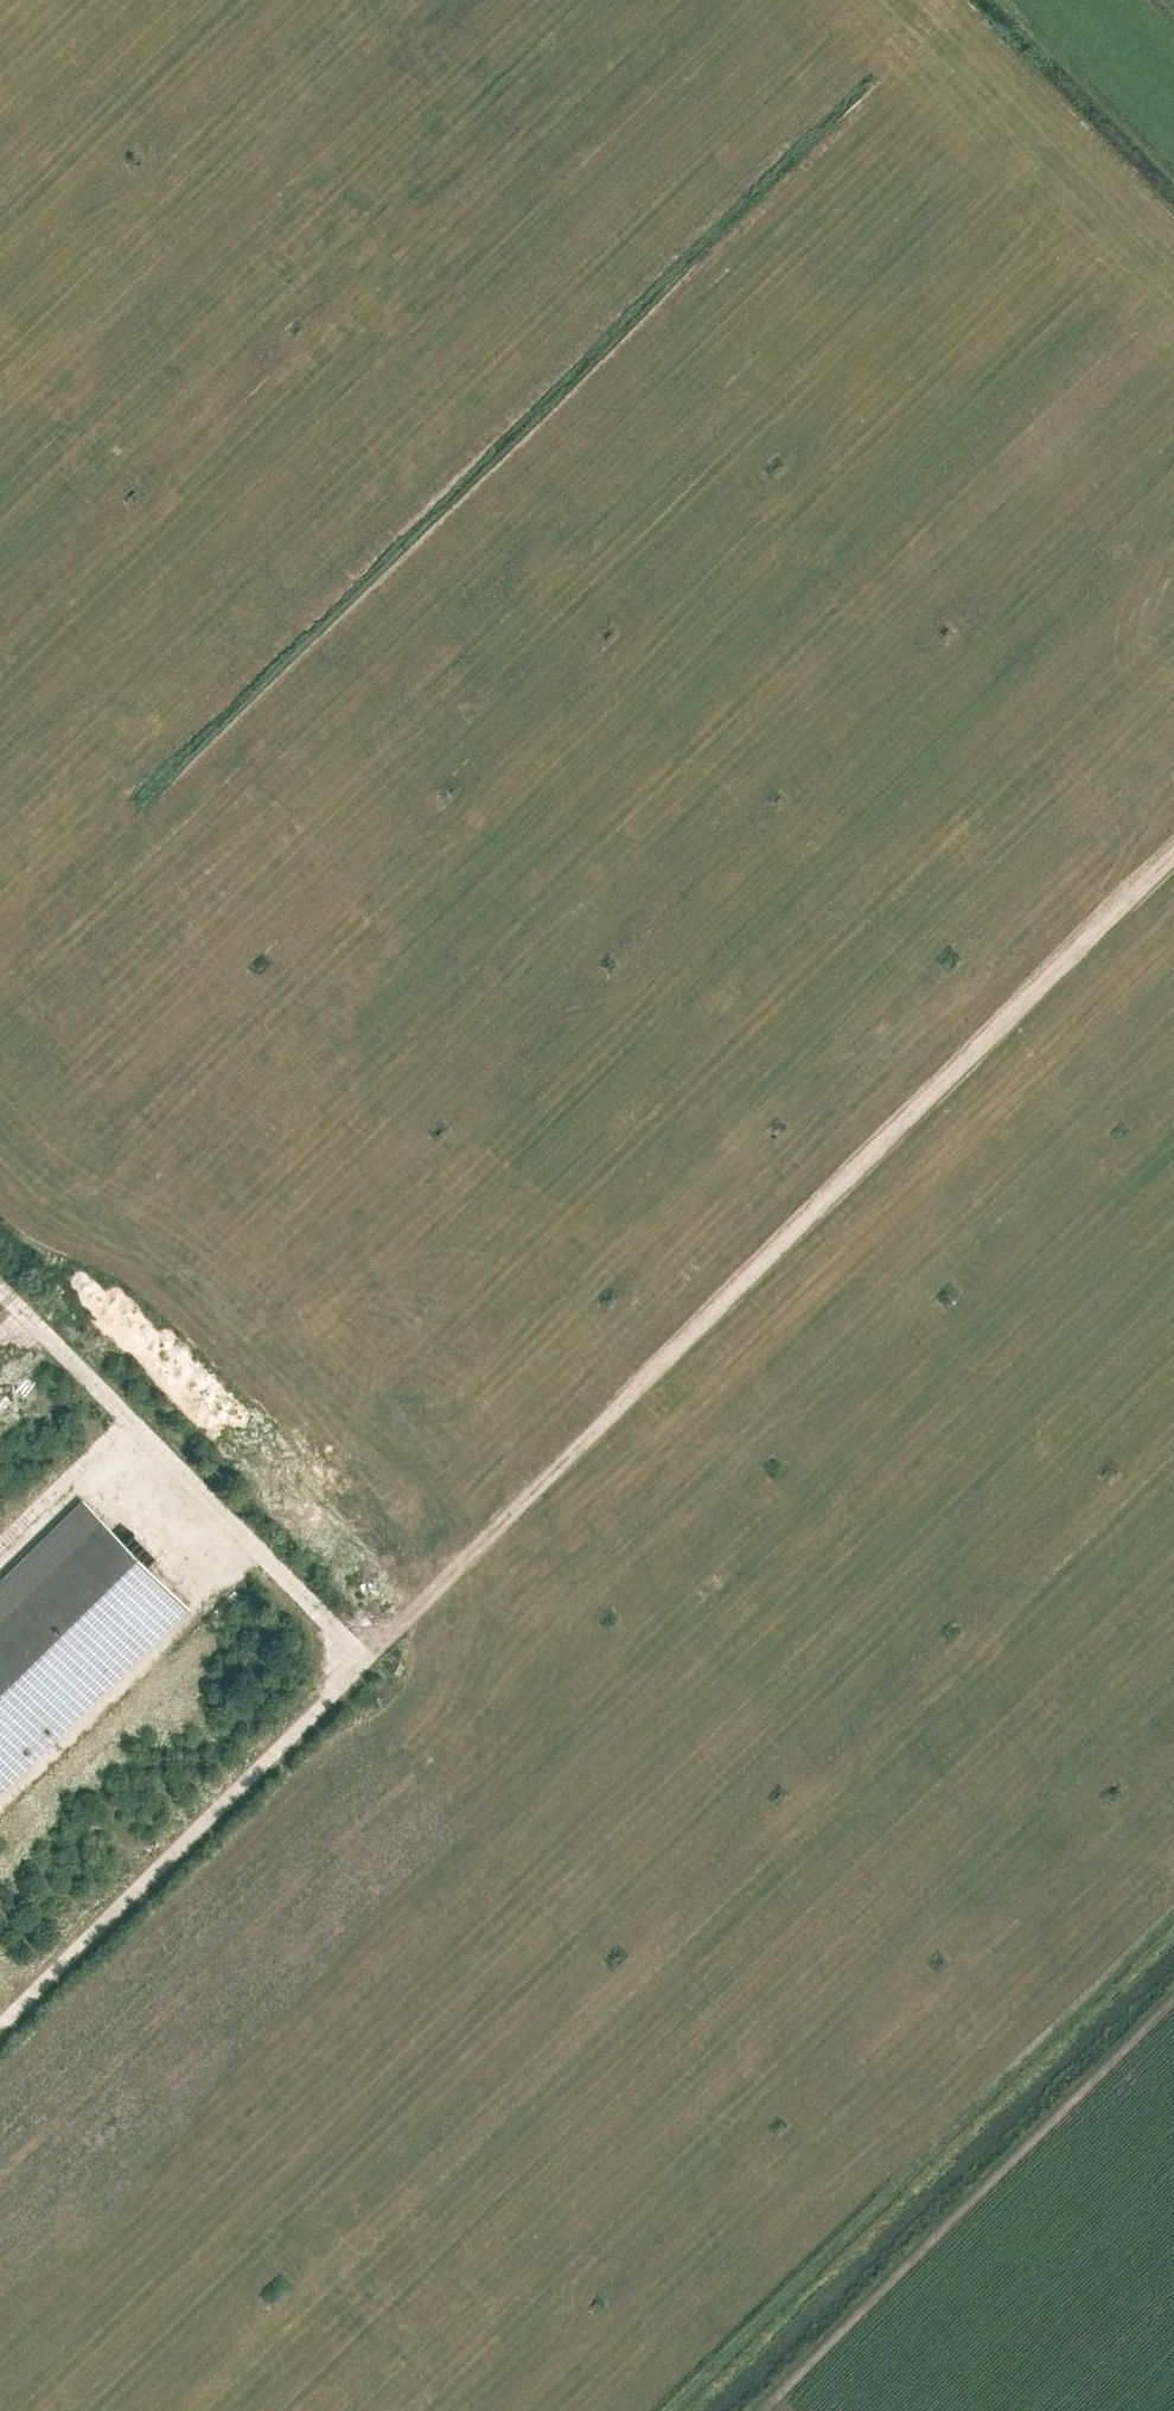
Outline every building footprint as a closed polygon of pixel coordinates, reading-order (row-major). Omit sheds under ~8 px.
[(185,1606),(130,1550),(86,1505),(0,1588),(0,1788),(185,1606)]
